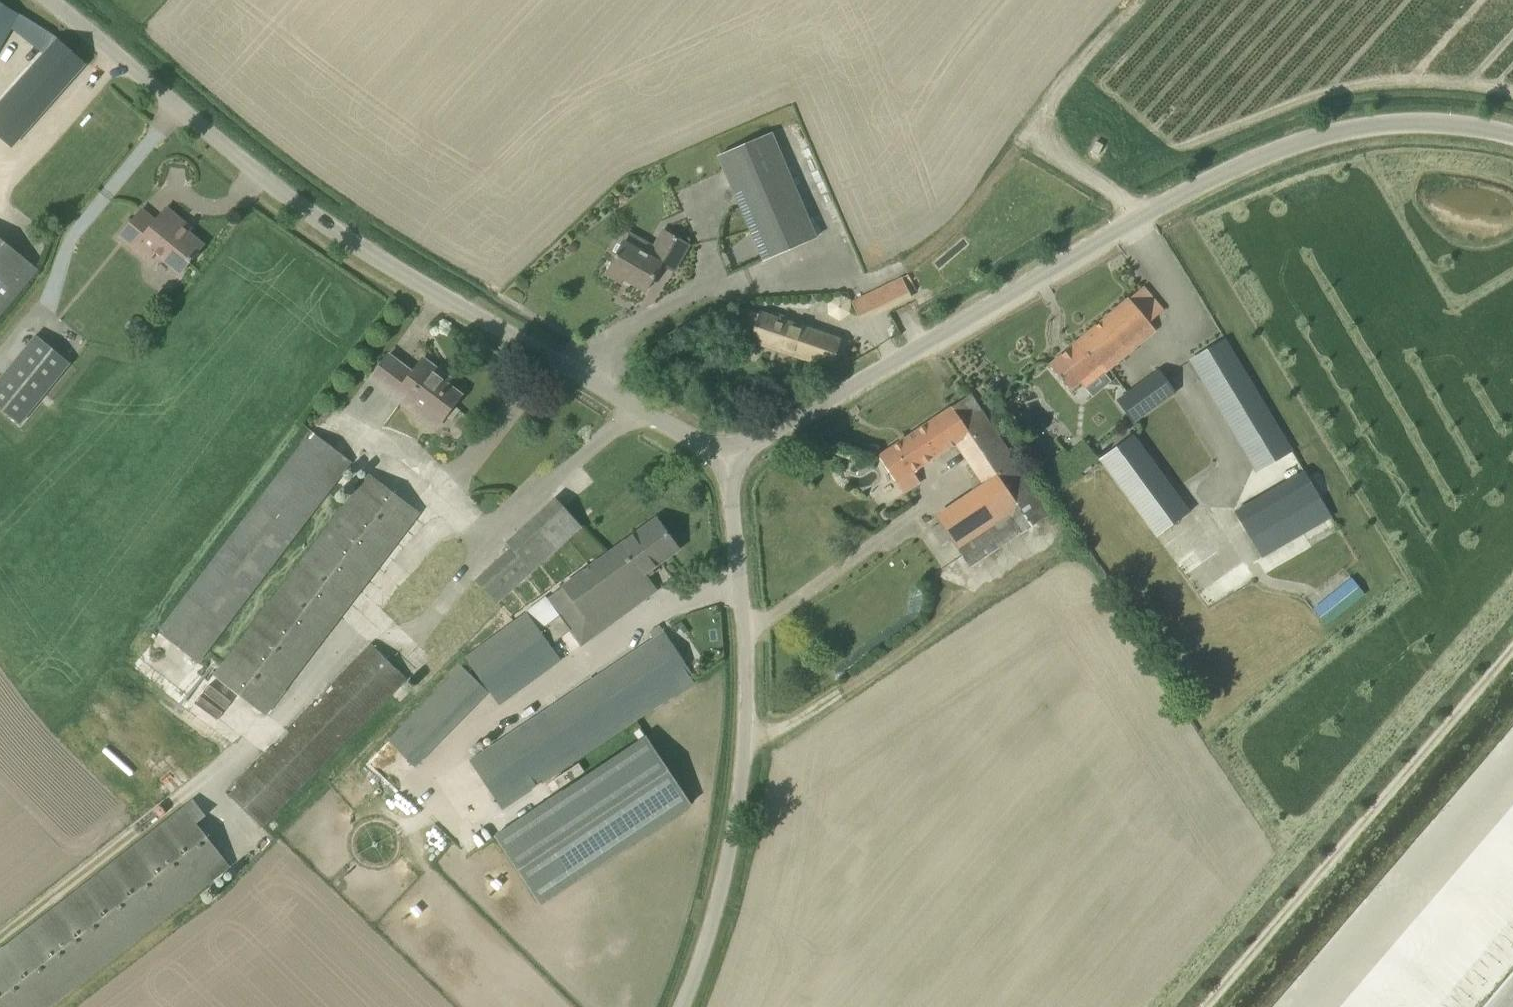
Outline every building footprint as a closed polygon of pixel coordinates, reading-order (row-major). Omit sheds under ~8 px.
[(19,12),(0,1),(0,46),(19,12)] [(12,146),(86,63),(50,32),(23,61),(28,66),(20,75),(15,71),(0,88),(0,100),(1,101),(0,102),(0,136),(12,146)] [(763,262),(818,238),(772,132),(718,156),(763,262)] [(1091,152),(1098,155),(1104,144),(1096,140),(1091,152)] [(184,223),(166,208),(155,221),(141,210),(119,237),(148,261),(156,252),(181,272),(203,245),(181,227),(184,223)] [(622,240),(625,243),(606,275),(620,284),(623,279),(643,291),(660,264),(673,272),(689,245),(664,230),(655,245),(629,229),(622,240)] [(39,269),(0,237),(0,316),(39,269)] [(912,298),(901,276),(852,300),(863,322),(912,298)] [(1149,323),(1163,311),(1143,287),(1129,298),(1129,297),(1048,364),(1070,390),(1102,363),(1107,370),(1156,331),(1149,323)] [(742,308),(733,336),(830,369),(841,338),(761,311),(760,314),(742,308)] [(73,359),(39,331),(0,379),(0,400),(24,420),(73,359)] [(1292,451),(1225,338),(1190,359),(1257,472),(1292,451)] [(388,354),(369,379),(436,429),(445,417),(454,405),(461,396),(441,381),(445,376),(424,359),(413,373),(388,354)] [(1117,398),(1134,421),(1175,391),(1158,369),(1117,398)] [(1023,533),(1041,522),(1040,520),(1049,513),(971,394),(879,455),(904,494),(920,484),(913,474),(957,445),(982,484),(935,515),(958,549),(1011,514),(1023,533)] [(454,405),(445,417),(452,421),(460,410),(454,405)] [(353,462),(311,431),(158,630),(199,662),(353,462)] [(1173,487),(1156,462),(1134,432),(1098,459),(1156,536),(1191,511),(1173,487)] [(1331,516),(1304,471),(1269,492),(1235,512),(1262,556),(1302,532),(1331,516)] [(265,712),(418,511),(370,475),(217,676),(265,712)] [(556,497),(506,542),(510,547),(474,579),(496,603),(581,526),(556,497)] [(657,516),(546,599),(545,597),(464,657),(500,705),(561,659),(551,646),(570,631),(581,646),(657,589),(648,576),(682,550),(657,516)] [(1352,577),(1312,609),(1326,625),(1365,593),(1352,577)] [(695,679),(664,631),(654,637),(470,760),(501,807),(695,679)] [(406,677),(372,644),(238,780),(237,780),(226,792),(261,826),(273,814),(272,814),(406,677)] [(388,741),(414,766),(488,691),(462,666),(388,741)] [(496,834),(541,902),(691,803),(645,735),(496,834)] [(198,825),(207,818),(195,802),(0,954),(0,1006),(43,1006),(228,863),(198,825)] [(1480,1006),(1512,1006),(1512,968),(1480,1006)]
